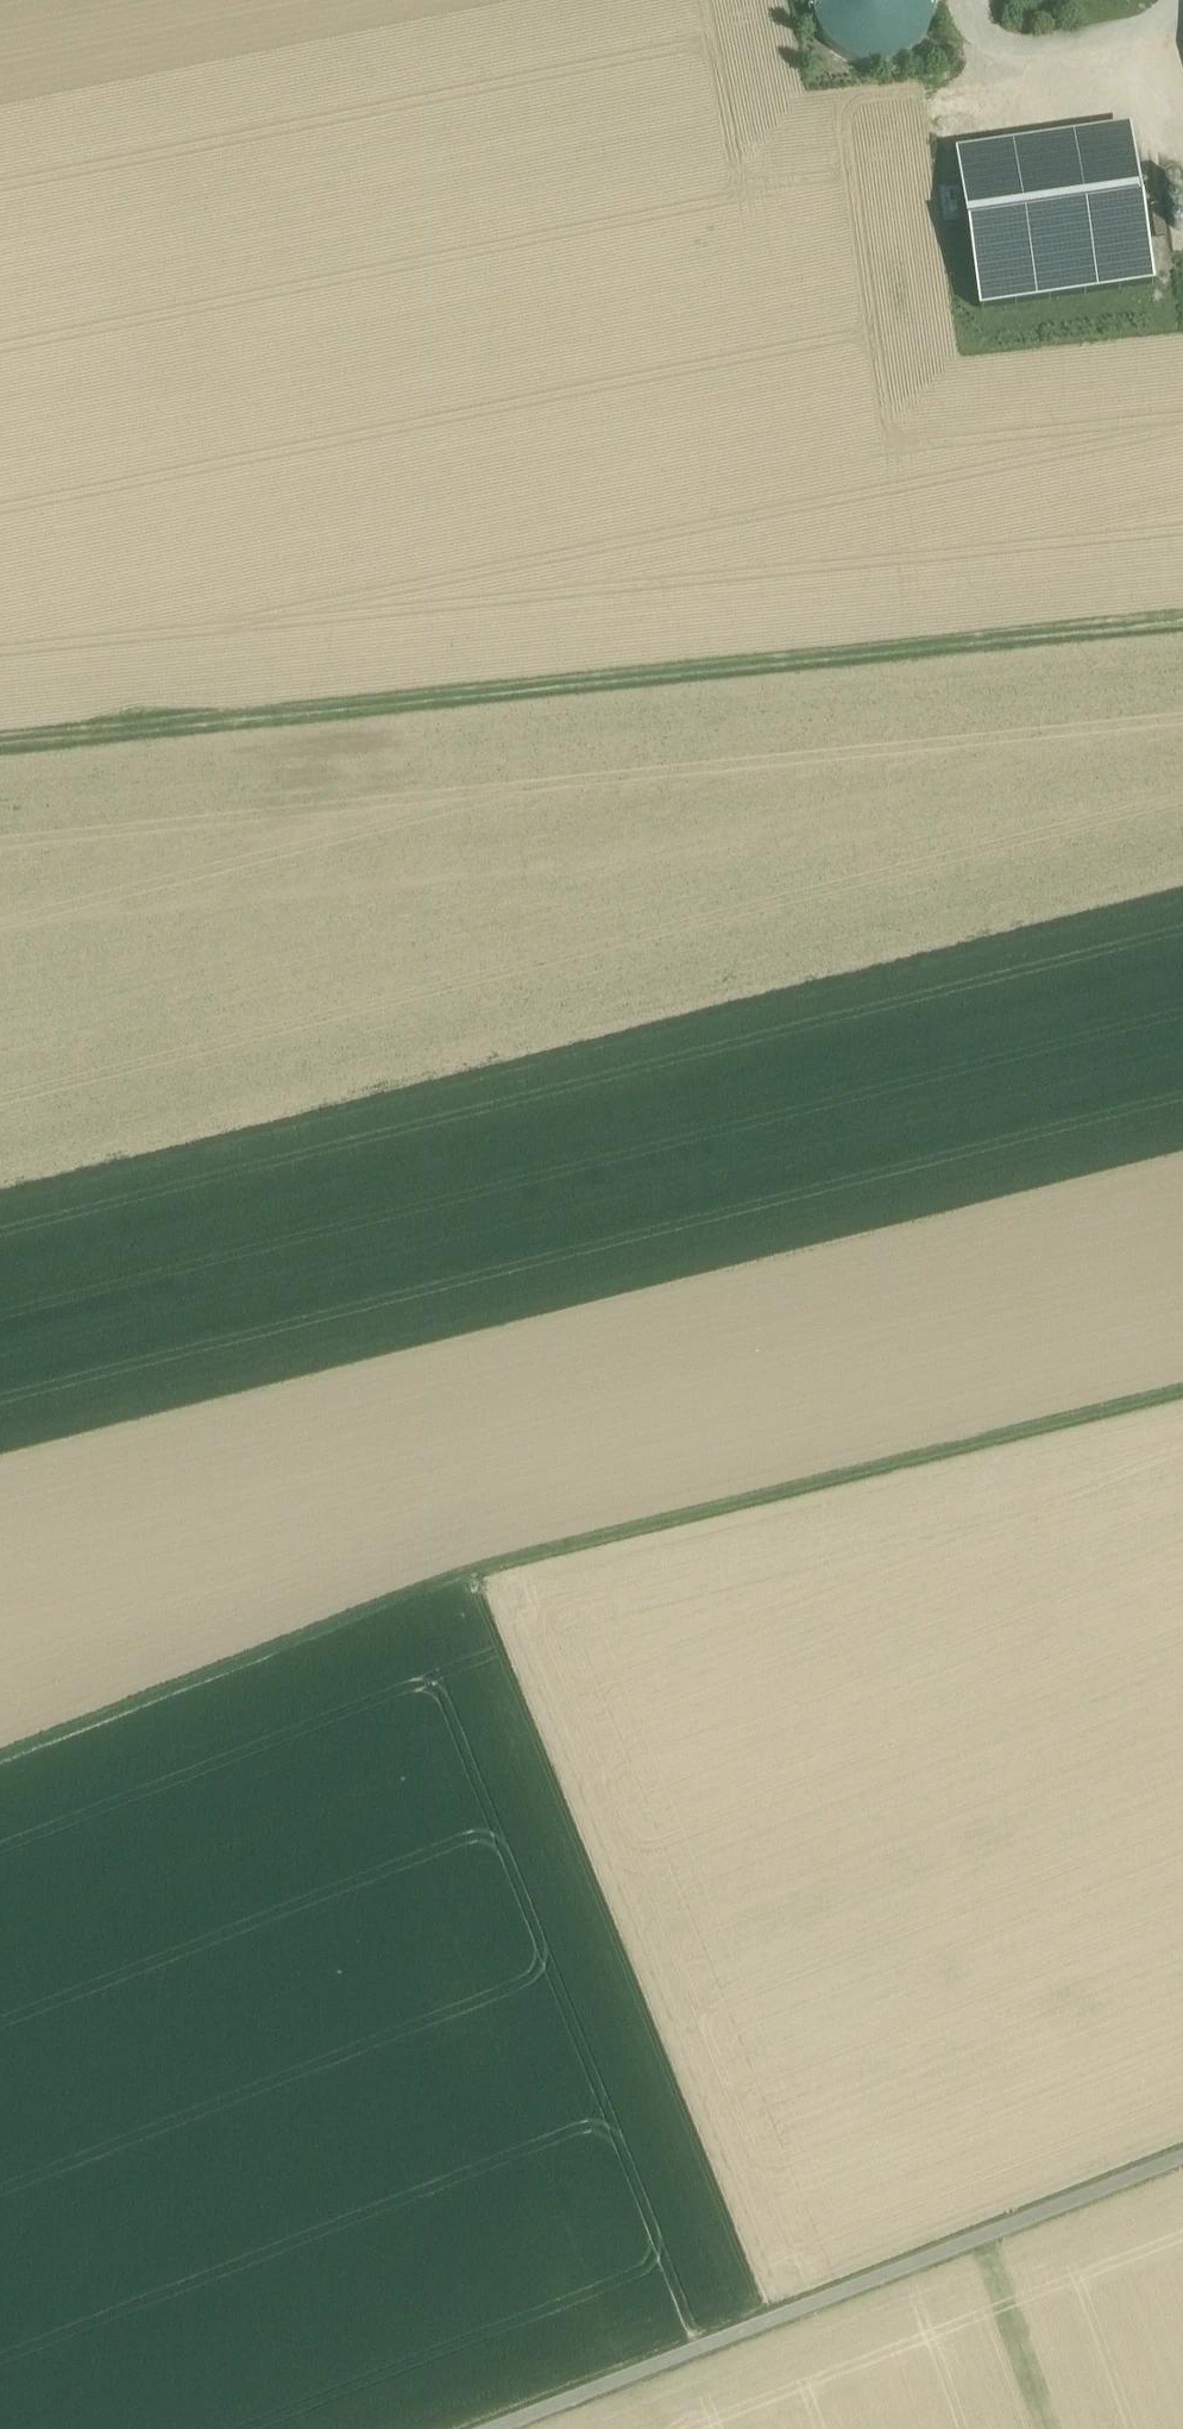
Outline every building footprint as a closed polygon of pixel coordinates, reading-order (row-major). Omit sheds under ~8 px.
[(938,12),(937,0),(814,0),(813,9),(817,27),(826,44),(840,56),(856,65),(874,68),(893,66),(910,58),(924,46),(933,30),(938,12)] [(1126,129),(1027,135),(1036,299),(1135,293),(1126,129)] [(961,310),(1034,307),(1028,144),(948,147),(951,228),(958,227),(961,310)]
